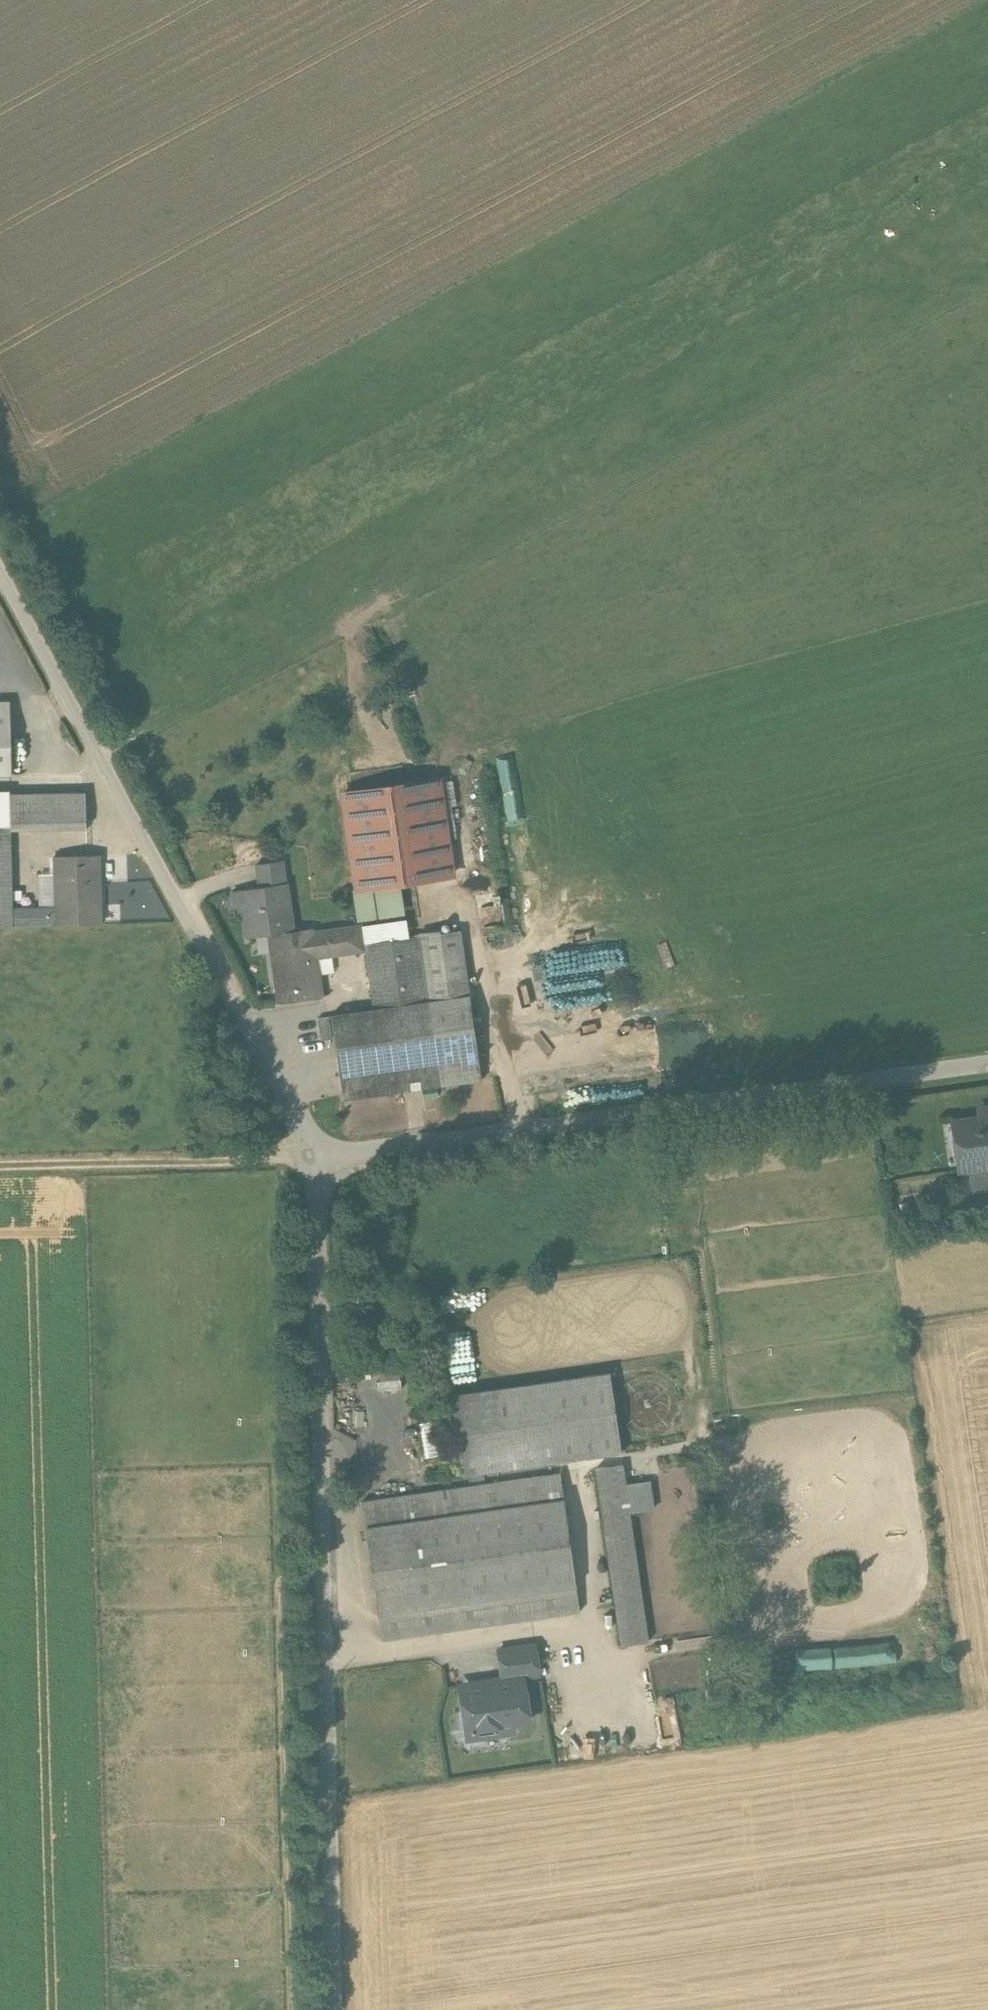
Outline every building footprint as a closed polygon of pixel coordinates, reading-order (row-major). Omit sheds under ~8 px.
[(0,705),(0,776),(10,776),(8,704),(0,705)] [(439,781),(343,795),(357,890),(452,876),(439,781)] [(86,793),(9,795),(10,827),(10,831),(87,829),(86,793)] [(0,828),(0,927),(13,927),(12,908),(10,831),(10,827),(0,828)] [(99,855),(54,856),(55,907),(12,908),(13,927),(101,924),(99,855)] [(269,880),(285,878),(282,862),(256,865),(259,882),(269,880)] [(323,998),(316,957),(313,934),(312,929),(293,932),(285,878),(269,880),(270,887),(242,891),(249,939),(269,936),(279,1005),(323,998)] [(374,1011),(331,1017),(344,1101),(482,1081),(460,932),(365,945),(363,927),(313,934),(316,957),(365,950),(374,1011)] [(952,1123),(955,1146),(963,1145),(967,1170),(967,1171),(987,1168),(987,1109),(979,1110),(978,1116),(978,1119),(952,1123)] [(967,1171),(967,1170),(964,1170),(967,1195),(987,1192),(987,1168),(967,1171)] [(375,1388),(398,1388),(399,1363),(376,1363),(375,1388)] [(450,1395),(461,1476),(620,1454),(609,1373),(450,1395)] [(647,1641),(622,1465),(595,1469),(621,1645),(647,1641)] [(560,1474),(361,1502),(381,1639),(579,1611),(560,1474)] [(806,1669),(918,1665),(917,1643),(805,1647),(806,1669)] [(530,1722),(523,1677),(499,1680),(496,1685),(484,1687),(480,1683),(466,1686),(469,1704),(463,1705),(467,1731),(476,1739),(514,1733),(513,1725),(530,1722)]
